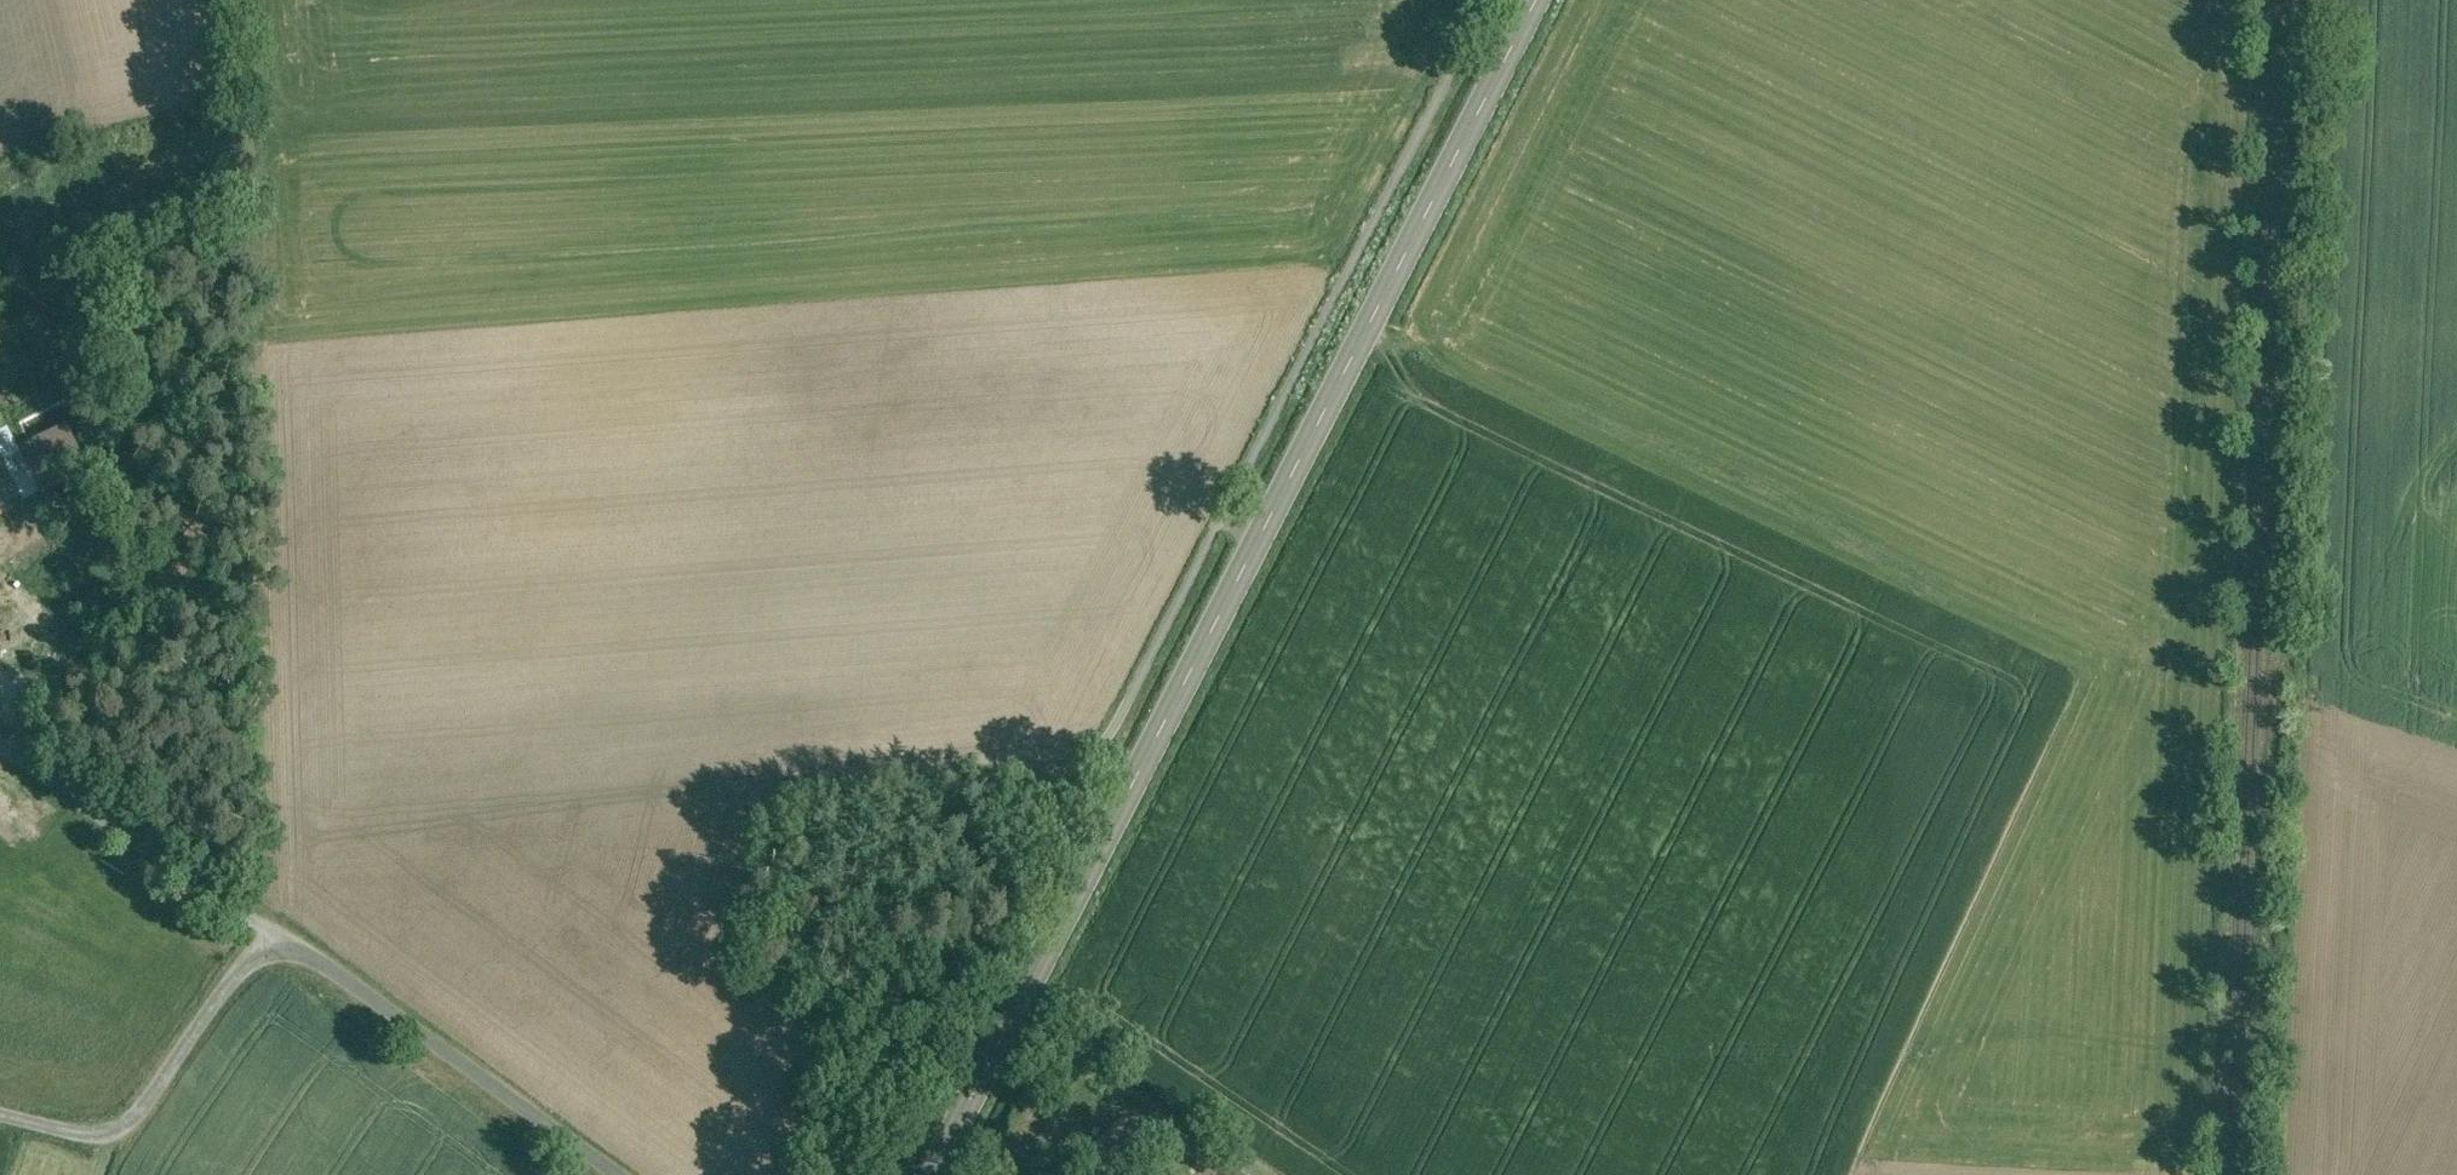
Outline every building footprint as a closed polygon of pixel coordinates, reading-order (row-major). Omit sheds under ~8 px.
[(19,421),(28,441),(65,424),(56,404),(19,421)] [(39,496),(6,431),(0,434),(0,516),(39,496)]
